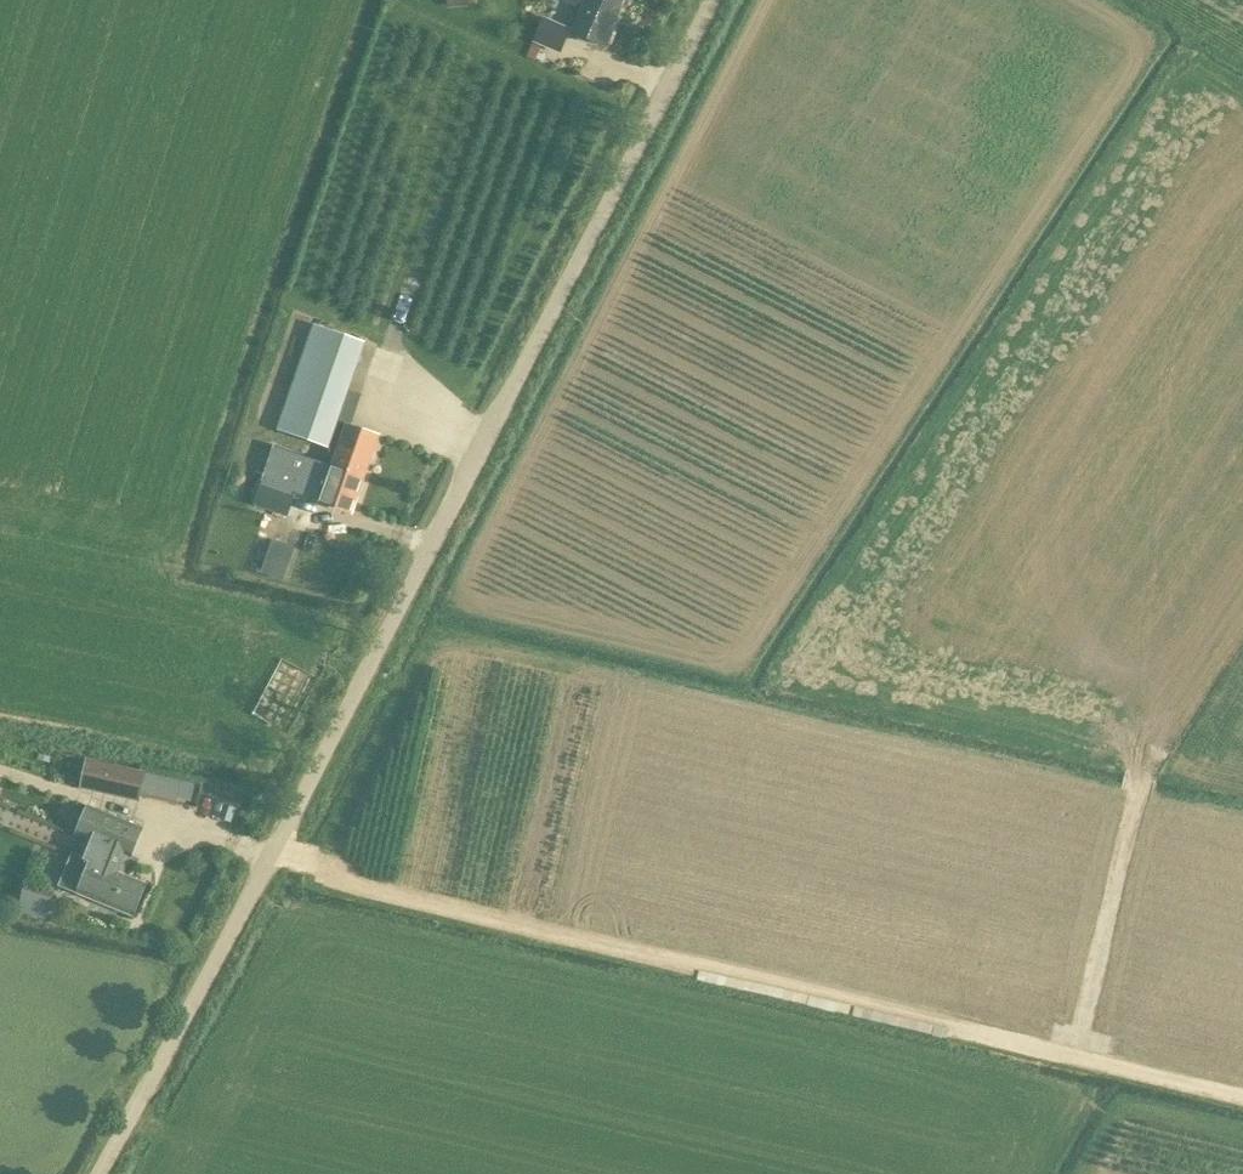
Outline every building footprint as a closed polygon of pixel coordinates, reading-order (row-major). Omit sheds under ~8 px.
[(582,7),(572,32),(578,35),(578,39),(587,43),(590,40),(605,46),(613,27),(611,26),(622,0),(565,0),(582,7)] [(560,54),(572,27),(543,16),(531,42),(532,43),(526,57),(535,60),(540,46),(560,54)] [(362,349),(365,342),(313,324),(276,429),(328,448),(337,422),(349,387),(362,349)] [(332,465),(363,476),(377,435),(337,422),(328,448),(337,452),(332,465)] [(355,497),(363,476),(332,465),(306,456),(295,487),(321,496),(319,502),(350,513),(355,497)] [(287,517),(296,491),(261,479),(252,505),(287,517)] [(296,551),(273,544),(262,578),(283,587),(296,551)] [(79,789),(139,802),(147,771),(86,757),(79,789)] [(61,886),(77,893),(132,916),(145,884),(116,871),(123,853),(131,857),(143,829),(89,807),(77,835),(89,840),(82,858),(74,854),(61,886)]
